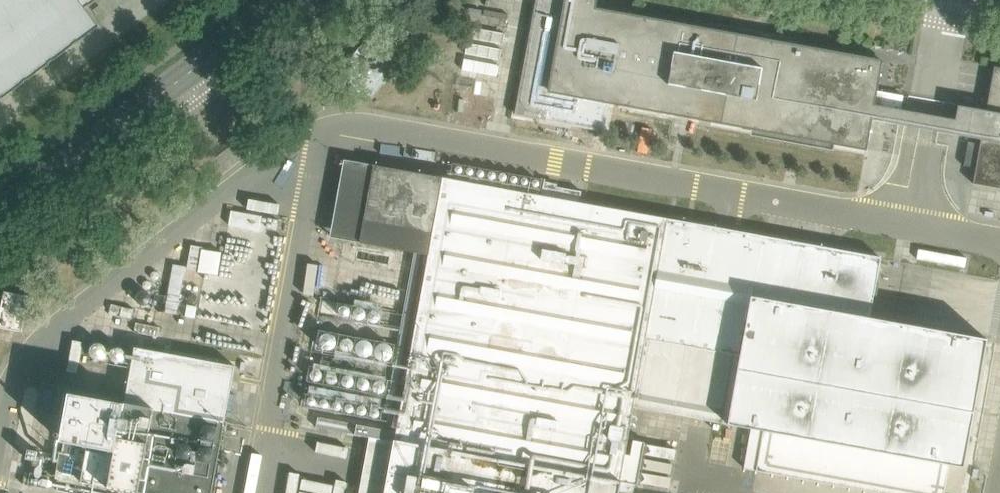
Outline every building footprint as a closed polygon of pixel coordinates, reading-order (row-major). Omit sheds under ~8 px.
[(99,26),(86,8),(80,0),(0,0),(0,101),(99,26)] [(597,0),(537,0),(515,114),(547,120),(552,92),(866,149),(871,119),(898,124),(903,96),(876,91),(882,61),(866,58),(596,8),(597,0)] [(484,10),(483,15),(507,19),(508,14),(484,10)] [(470,27),(468,38),(503,44),(505,33),(470,27)] [(354,67),(349,74),(352,83),(361,85),(364,93),(374,94),(385,80),(382,71),(388,64),(406,67),(417,53),(411,36),(392,33),(381,47),(363,44),(351,59),(354,67)] [(467,43),(465,54),(500,60),(502,49),(467,43)] [(958,105),(953,135),(980,140),(972,183),(999,188),(999,67),(994,66),(986,110),(958,105)] [(751,428),(949,465),(964,467),(987,339),(870,318),(881,258),(579,203),(581,191),(544,184),(545,179),(544,179),(541,196),(444,178),(398,432),(318,417),(316,427),(396,442),(386,492),(617,492),(618,491),(630,492),(633,492),(635,484),(637,484),(645,442),(633,440),(630,455),(624,453),(633,407),(751,428)] [(233,213),(233,221),(261,220),(261,212),(233,213)] [(218,274),(222,250),(190,244),(186,268),(218,274)] [(4,291),(0,313),(0,328),(22,332),(29,295),(4,291)] [(384,415),(404,317),(324,300),(303,398),(384,415)] [(235,366),(135,347),(124,403),(70,393),(61,441),(116,451),(114,462),(67,453),(62,479),(59,479),(57,490),(71,492),(212,492),(235,366)] [(25,472),(23,484),(46,488),(48,477),(25,472)]
